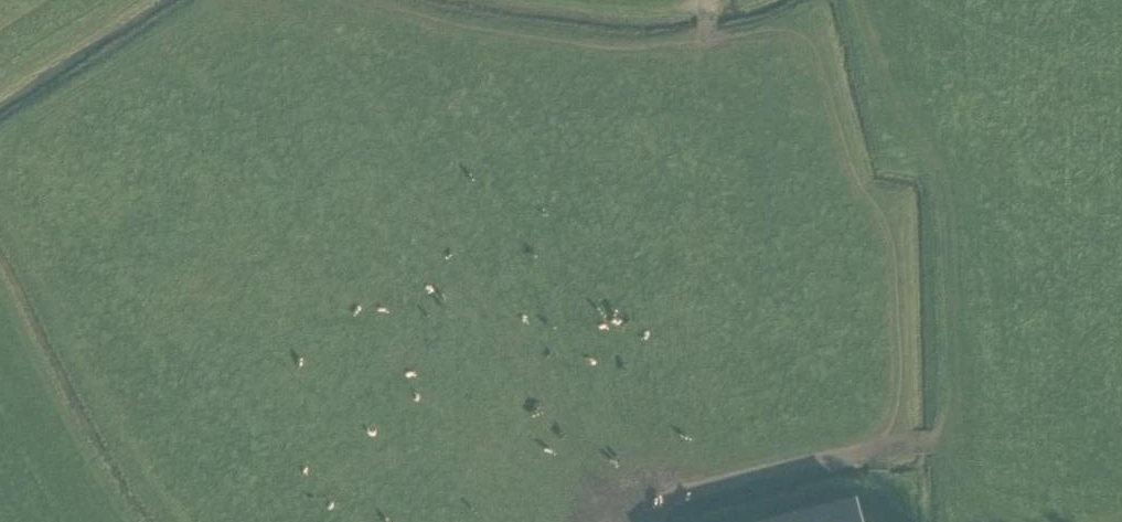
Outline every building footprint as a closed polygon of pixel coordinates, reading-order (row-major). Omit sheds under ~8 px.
[(857,493),(750,521),(865,521),(857,493)]
